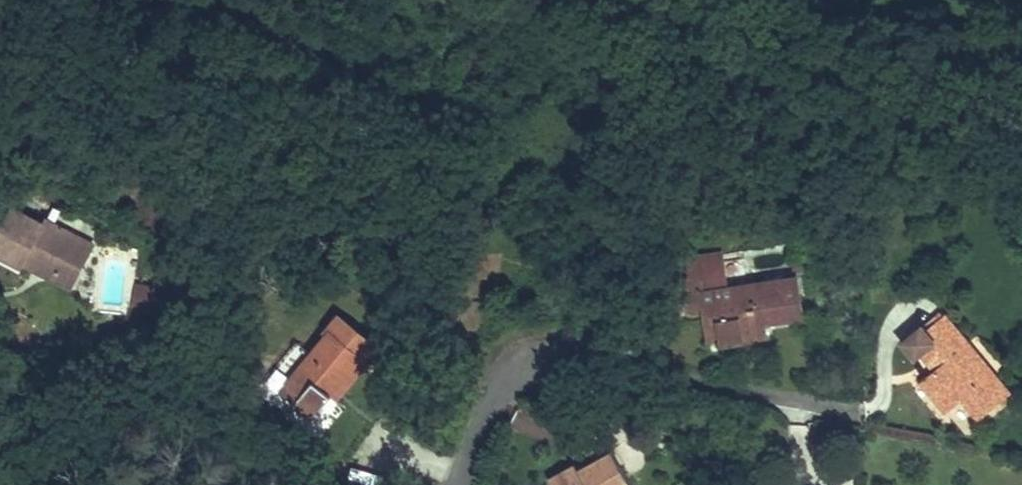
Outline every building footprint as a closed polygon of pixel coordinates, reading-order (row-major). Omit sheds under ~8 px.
[(66,254),(38,241),(44,229),(19,218),(18,221),(0,213),(0,275),(0,276),(4,267),(50,289),(66,254)] [(44,229),(38,241),(66,254),(71,242),(44,229)] [(674,268),(677,285),(710,281),(708,264),(674,268)] [(779,293),(713,302),(710,281),(677,285),(678,299),(670,300),(673,324),(685,322),(702,320),(707,360),(749,355),(747,340),(784,335),(779,293)] [(156,288),(137,285),(134,313),(152,314),(156,288)] [(322,383),(340,361),(348,367),(363,348),(318,313),(302,334),(308,338),(262,397),(294,421),(314,396),(309,392),(318,380),(322,383)] [(707,360),(702,320),(685,322),(690,362),(707,360)] [(1007,397),(944,321),(923,339),(918,334),(899,350),(912,365),(918,359),(936,380),(918,395),(942,423),(958,409),(973,428),(1007,397)] [(603,469),(573,484),(612,484),(603,469)]
